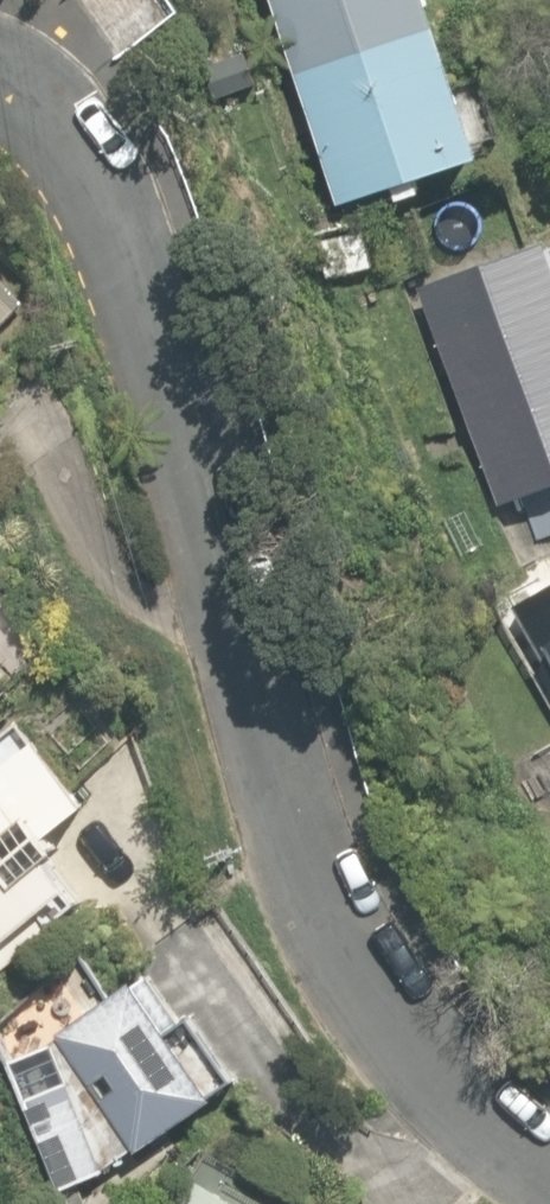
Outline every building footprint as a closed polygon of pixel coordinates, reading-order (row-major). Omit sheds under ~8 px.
[(340,201),(394,184),(399,200),(425,192),(419,174),(482,153),(432,0),(274,0),(340,201)] [(372,270),(363,230),(324,238),(333,278),(372,270)] [(547,240),(420,287),(500,504),(514,499),(519,512),(526,509),(538,542),(549,537),(549,247),(547,240)] [(513,605),(549,672),(549,585),(513,605)] [(77,880),(56,854),(66,846),(47,824),(71,804),(21,743),(0,760),(0,942),(77,880)] [(11,1058),(63,1186),(110,1169),(109,1164),(134,1147),(137,1151),(217,1095),(216,1094),(238,1076),(192,1011),(181,1019),(150,974),(138,983),(134,977),(58,1031),(62,1036),(53,1042),(11,1058)] [(199,1178),(186,1203),(250,1203),(199,1178)]
